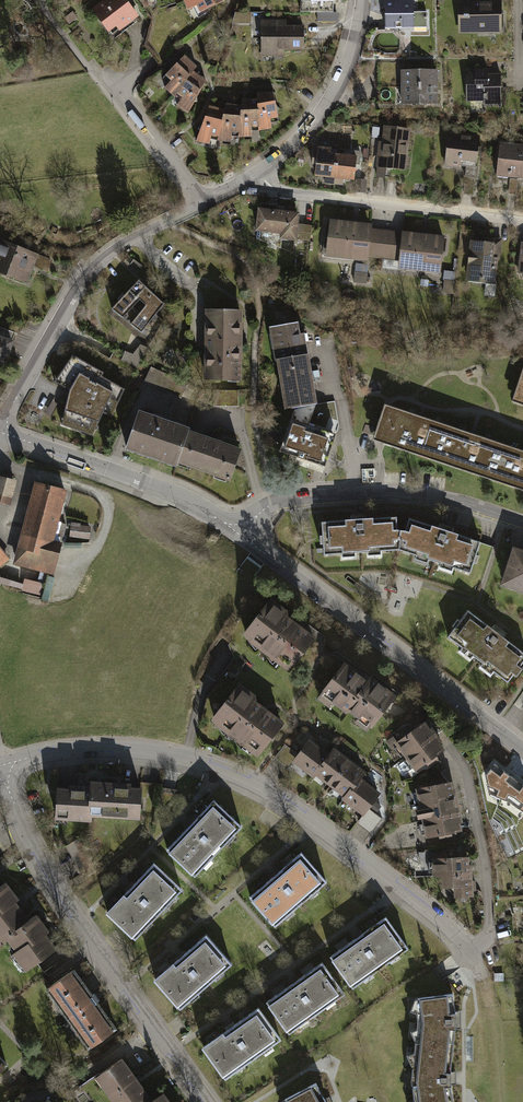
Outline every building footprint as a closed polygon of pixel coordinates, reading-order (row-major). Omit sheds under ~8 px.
[(91,15),(110,39),(117,34),(120,37),(140,21),(123,0),(111,0),(91,15)] [(186,10),(195,7),(198,13),(224,0),(182,0),(186,10)] [(385,29),(427,27),(427,9),(413,10),(413,0),(384,0),(385,29)] [(460,32),(502,32),(501,0),(481,0),(460,0),(460,32)] [(251,23),(251,12),(235,12),(232,24),(251,23)] [(337,12),(318,13),(318,21),(337,21),(337,12)] [(72,16),(64,23),(70,29),(77,23),(72,16)] [(303,49),(303,25),(285,25),(285,21),(261,21),(261,54),(284,54),(284,49),(303,49)] [(164,84),(173,93),(177,88),(193,68),(197,63),(185,52),(165,71),(171,76),(164,84)] [(467,68),(467,99),(483,99),(483,104),(501,104),(501,72),(488,72),(488,65),(475,65),(475,68),(467,68)] [(176,103),(187,110),(206,77),(193,68),(177,88),(182,92),(176,103)] [(402,84),(438,84),(438,68),(402,68),(402,84)] [(402,84),(402,103),(438,103),(438,84),(402,84)] [(258,122),(259,129),(272,128),(271,114),(277,113),(274,89),(257,91),(257,96),(258,122)] [(239,129),(239,135),(252,134),(252,123),(258,122),(257,96),(240,96),(240,102),(239,129)] [(219,132),(218,139),(231,141),(232,128),(239,129),(240,102),(224,101),(223,107),(219,132)] [(208,103),(196,139),(209,143),(212,131),(219,132),(223,107),(208,103)] [(386,168),(405,170),(410,129),(384,127),(383,140),(379,140),(375,175),(386,176),(386,168)] [(466,167),(465,178),(475,179),(478,179),(479,166),(476,166),(479,134),(448,131),(445,165),(466,167)] [(496,174),(509,175),(519,177),(522,143),(500,140),(496,174)] [(325,182),(334,183),(337,152),(330,151),(331,145),(317,143),(317,148),(313,147),(311,162),(316,162),(314,174),(326,175),(325,182)] [(337,152),(334,183),(342,184),(343,177),(354,178),(355,163),(359,164),(360,150),(353,150),(352,153),(337,152)] [(517,194),(519,177),(509,175),(507,193),(517,194)] [(366,179),(356,178),(355,190),(365,191),(366,179)] [(473,196),(475,179),(465,178),(463,195),(473,196)] [(299,210),(258,207),(256,230),(280,232),(280,237),(309,240),(311,226),(298,225),(299,210)] [(372,223),(329,218),(324,257),(367,262),(368,258),(382,260),(386,231),(371,230),(372,223)] [(386,231),(382,260),(398,262),(397,268),(439,273),(444,236),(402,231),(401,233),(386,231)] [(26,283),(39,252),(0,237),(0,272),(26,283)] [(497,243),(471,239),(466,281),(486,284),(485,296),(495,297),(496,285),(492,285),(497,243)] [(131,269),(135,273),(142,265),(137,262),(131,269)] [(355,265),(353,282),(366,283),(368,266),(355,265)] [(453,281),(444,280),(442,294),(452,295),(453,281)] [(127,321),(142,332),(165,305),(140,281),(113,310),(127,321)] [(206,307),(204,376),(241,377),(242,344),(243,308),(206,307)] [(82,343),(73,356),(104,374),(102,377),(125,390),(132,376),(152,340),(142,332),(127,321),(113,349),(115,350),(113,355),(110,359),(82,343)] [(278,360),(308,355),(304,333),(300,334),(298,322),(273,326),(275,333),(269,334),(272,349),(273,349),(275,361),(278,360)] [(4,362),(14,331),(0,327),(0,361),(4,362)] [(295,407),(316,404),(308,355),(278,360),(286,409),(295,407)] [(70,429),(93,437),(106,408),(115,412),(125,390),(102,377),(104,374),(73,356),(57,378),(65,383),(62,387),(70,391),(63,421),(72,424),(70,429)] [(152,365),(144,381),(181,398),(189,382),(152,365)] [(512,401),(522,405),(522,368),(512,401)] [(280,451),(325,466),(336,434),(309,425),(316,404),(295,407),(280,451)] [(449,426),(384,404),(372,439),(437,461),(449,426)] [(138,413),(125,450),(176,468),(177,466),(188,433),(189,430),(138,413)] [(449,426),(437,461),(489,479),(501,443),(449,426)] [(188,433),(177,466),(229,484),(240,451),(188,433)] [(489,479),(522,490),(522,450),(501,443),(489,479)] [(9,504),(16,478),(0,473),(0,501),(9,504)] [(67,488),(33,480),(13,565),(53,575),(61,542),(54,541),(67,488)] [(324,545),(324,555),(342,555),(343,561),(357,561),(356,554),(362,554),(369,553),(369,559),(382,559),(382,553),(399,552),(401,531),(397,531),(397,519),(366,521),(366,517),(354,517),(354,521),(323,523),(323,536),(320,536),(321,545),(324,545)] [(401,531),(399,552),(415,557),(413,563),(426,568),(429,561),(434,563),(440,565),(438,571),(451,575),(453,569),(468,574),(472,563),(475,564),(478,555),(475,554),(478,543),(449,533),(450,530),(439,526),(438,530),(408,520),(404,532),(401,531)] [(92,539),(94,525),(73,523),(71,537),(92,539)] [(10,558),(0,547),(0,567),(10,558)] [(513,548),(500,587),(522,595),(522,552),(513,548)] [(258,568),(241,556),(236,563),(253,575),(258,568)] [(44,586),(24,580),(21,590),(42,596),(44,586)] [(242,631),(290,668),(317,635),(304,625),(286,611),(289,608),(271,595),(242,631)] [(449,640),(463,651),(459,657),(470,665),(474,660),(477,662),(484,667),(480,672),(491,680),(495,675),(508,685),(514,676),(517,678),(522,670),(520,668),(522,665),(522,656),(503,640),(505,637),(496,630),(493,633),(468,614),(461,625),(458,623),(453,630),(455,632),(449,640)] [(353,665),(346,660),(319,697),(330,706),(333,702),(347,712),(349,709),(359,715),(355,721),(368,731),(397,691),(370,672),(368,676),(353,665)] [(211,716),(258,754),(285,720),(255,696),(257,693),(240,680),(211,716)] [(397,744),(404,753),(437,728),(427,715),(412,727),(408,722),(385,739),(391,748),(397,744)] [(448,743),(437,728),(404,753),(401,756),(410,767),(413,765),(415,768),(427,759),(430,763),(440,755),(437,751),(448,743)] [(293,759),(311,772),(313,770),(328,751),(310,737),(299,752),(286,743),(274,759),(286,768),(293,759)] [(313,770),(331,784),(351,757),(333,744),(328,751),(313,770)] [(331,784),(348,797),(363,777),(368,770),(351,757),(331,784)] [(501,798),(513,778),(495,763),(485,774),(489,794),(501,798)] [(113,815),(137,817),(140,785),(129,784),(129,779),(91,777),(91,781),(89,814),(103,815),(103,820),(113,820),(113,815)] [(358,821),(371,830),(381,817),(368,808),(381,791),(363,777),(348,797),(347,799),(365,813),(358,821)] [(420,800),(421,803),(457,795),(454,778),(442,781),(441,778),(429,781),(430,783),(417,786),(418,790),(413,791),(415,801),(420,800)] [(513,778),(505,789),(501,798),(510,802),(522,812),(522,785),(513,778)] [(68,782),(57,782),(55,815),(88,817),(89,814),(91,781),(68,779),(68,782)] [(423,815),(424,820),(460,812),(457,795),(421,803),(421,806),(417,807),(418,816),(423,815)] [(239,828),(210,802),(166,850),(195,876),(239,828)] [(427,833),(428,836),(439,834),(439,837),(452,834),(452,832),(464,829),(460,812),(424,820),(425,824),(420,825),(422,834),(427,833)] [(444,853),(431,854),(432,859),(428,859),(429,869),(433,869),(433,872),(442,871),(471,869),(470,851),(457,852),(457,850),(444,851),(444,853)] [(302,853),(250,897),(276,926),(327,882),(302,853)] [(151,863),(105,911),(134,939),(180,891),(151,863)] [(471,869),(442,871),(443,883),(454,882),(455,894),(458,894),(458,897),(468,896),(468,893),(473,893),(471,869)] [(2,937),(27,920),(16,904),(20,901),(7,883),(0,888),(0,939),(2,937)] [(11,955),(23,973),(57,949),(45,933),(49,931),(36,913),(27,920),(2,937),(13,953),(11,955)] [(387,916),(331,955),(352,986),(409,947),(387,916)] [(206,934),(154,981),(179,1009),(232,963),(206,934)] [(321,962),(267,1001),(289,1033),(344,993),(321,962)] [(72,969),(47,986),(89,1047),(115,1029),(72,969)] [(505,974),(494,974),(495,983),(506,983),(505,974)] [(417,1019),(415,1038),(453,1044),(455,1015),(451,994),(415,998),(417,1019)] [(260,1007),(203,1048),(225,1079),(282,1038),(260,1007)] [(453,1044),(415,1038),(412,1079),(415,1101),(454,1101),(452,1080),(453,1044)] [(92,1074),(112,1101),(151,1101),(154,1100),(122,1054),(92,1074)] [(321,1077),(281,1099),(282,1101),(329,1101),(321,1077)] [(165,1092),(154,1100),(151,1101),(172,1101),(165,1092)]
